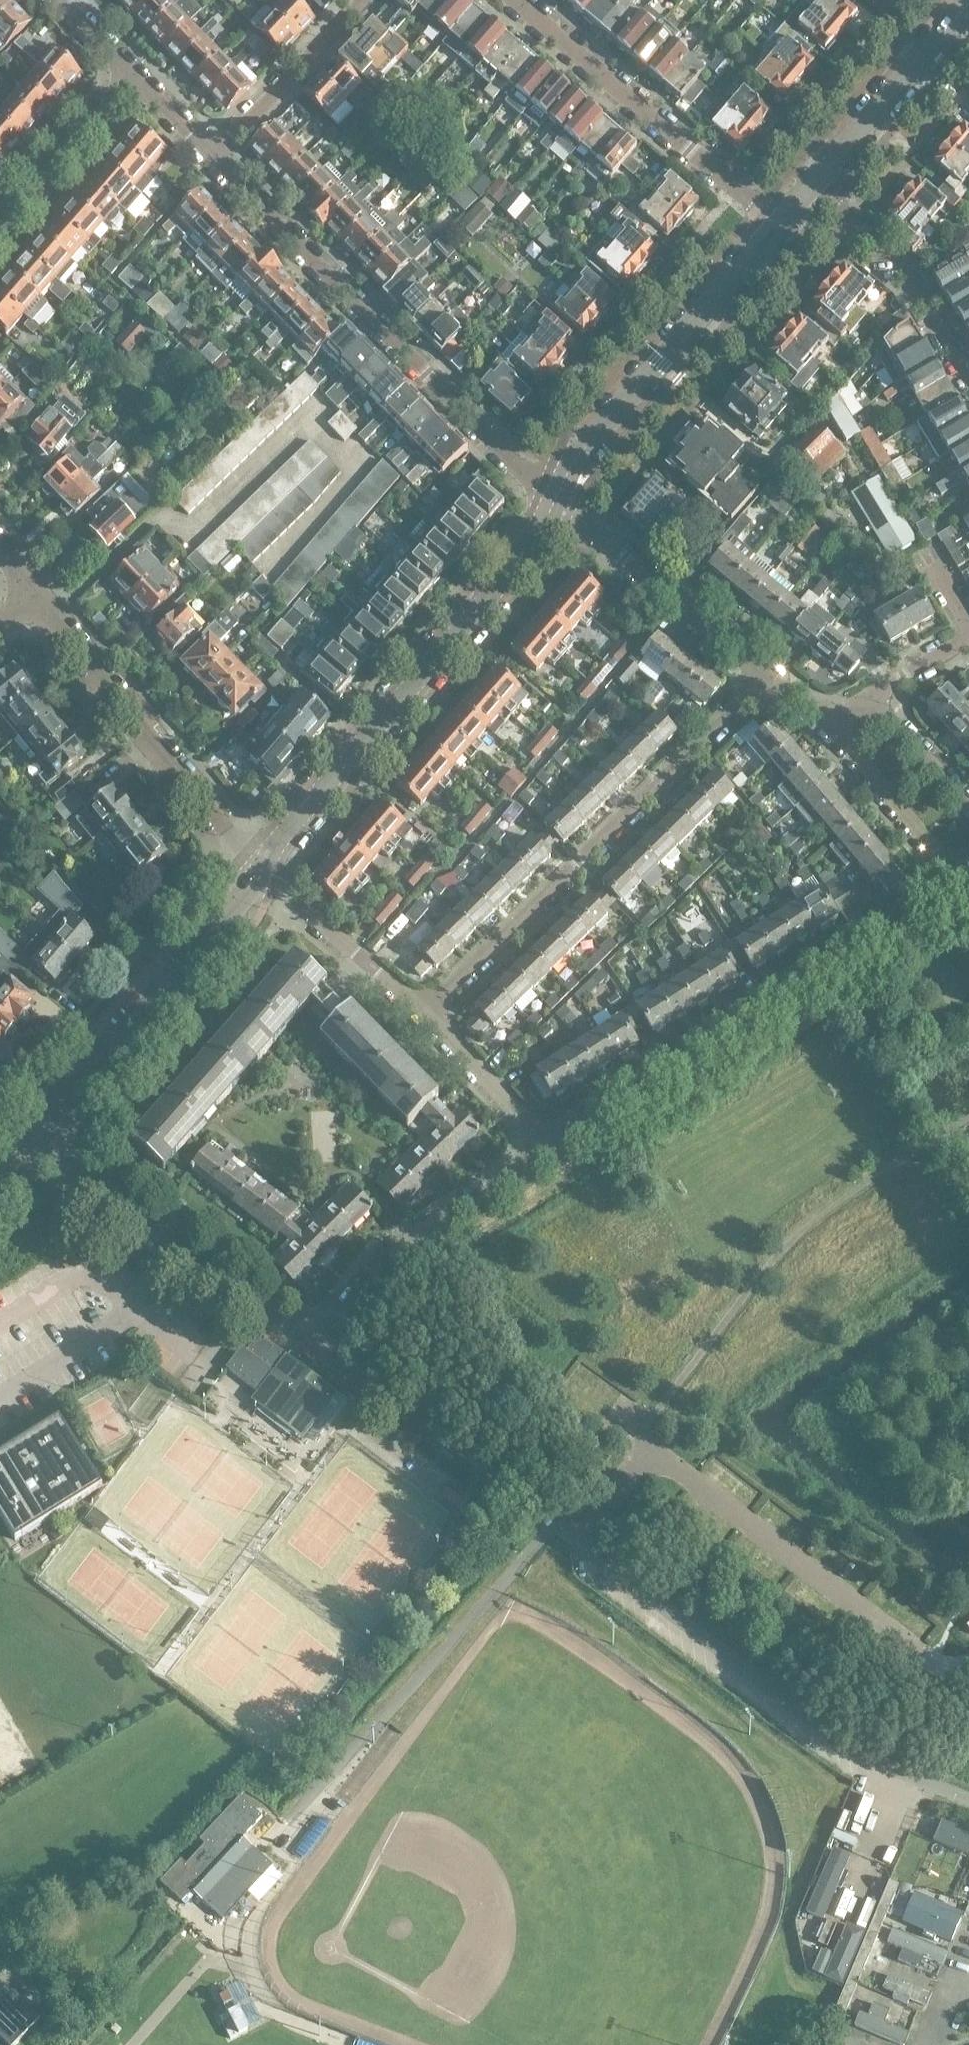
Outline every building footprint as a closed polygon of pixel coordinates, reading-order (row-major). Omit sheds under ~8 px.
[(14,8),(6,0),(0,0),(0,21),(14,8)] [(119,1),(134,16),(150,0),(119,0),(119,1)] [(134,16),(149,32),(173,8),(182,0),(150,0),(134,16)] [(149,32),(164,47),(188,24),(199,14),(185,0),(182,0),(173,8),(149,32)] [(265,5),(273,13),(298,36),(317,15),(302,0),(270,0),(265,5)] [(323,10),(332,0),(314,0),(323,10)] [(406,23),(405,22),(412,14),(424,0),(397,0),(406,8),(392,23),(381,13),(374,21),(386,31),(393,38),(397,33),(406,23)] [(412,14),(429,28),(436,20),(453,0),(424,0),(412,14)] [(436,20),(429,28),(438,37),(440,34),(447,40),(452,35),(451,34),(475,7),(467,0),(453,0),(436,20)] [(568,1),(584,15),(597,0),(569,0),(568,1)] [(584,15),(600,29),(625,0),(597,0),(584,15)] [(600,29),(616,43),(639,17),(632,11),(640,1),(639,0),(625,0),(600,29)] [(761,0),(749,0),(747,3),(756,11),(764,2),(761,0)] [(805,1),(841,32),(848,23),(850,24),(859,13),(851,7),(857,0),(821,0),(819,1),(818,0),(806,0),(805,1)] [(790,19),(798,26),(798,27),(802,31),(796,37),(809,48),(815,42),(818,45),(826,52),(835,41),(834,40),(841,32),(805,1),(790,19)] [(451,34),(452,35),(459,40),(452,49),(461,56),(491,21),(475,7),(451,34)] [(0,21),(0,52),(29,24),(14,8),(0,21)] [(298,36),(273,13),(258,30),(282,53),(298,36)] [(639,17),(616,43),(632,57),(663,21),(654,13),(646,23),(639,17)] [(717,25),(711,20),(696,38),(703,43),(717,25)] [(393,38),(386,31),(374,21),(339,58),(373,90),(384,80),(381,76),(395,61),(398,62),(410,48),(397,33),(393,38)] [(491,21),(461,56),(461,57),(460,58),(475,72),(507,35),(491,21)] [(663,21),(632,57),(647,70),(647,71),(648,71),(671,45),(680,35),(663,21)] [(188,24),(164,47),(179,63),(204,39),(188,24)] [(204,39),(179,63),(195,79),(219,55),(210,46),(224,32),(218,25),(209,34),(210,35),(204,40),(204,39)] [(507,35),(475,72),(491,86),(492,86),(523,49),(507,35)] [(764,53),(771,58),(798,81),(805,73),(806,74),(816,63),(808,56),(807,57),(787,39),(785,41),(783,39),(775,48),(771,44),(764,53)] [(27,40),(19,48),(19,49),(23,53),(23,52),(32,60),(40,51),(27,40)] [(19,48),(14,44),(7,51),(17,60),(23,53),(19,49),(19,48)] [(671,45),(648,71),(664,85),(687,59),(671,45)] [(492,86),(491,86),(485,93),(494,101),(508,83),(516,90),(540,63),(523,49),(492,86)] [(55,51),(40,68),(66,91),(81,75),(55,51)] [(219,55),(195,79),(210,94),(241,64),(248,57),(244,52),(229,66),(219,55)] [(423,66),(408,53),(402,60),(417,74),(423,66)] [(753,72),(756,75),(755,77),(760,81),(755,87),(768,99),(773,93),(775,94),(774,95),(783,102),(792,91),(791,90),(798,81),(771,58),(764,53),(757,61),(761,64),(753,72)] [(687,59),(664,85),(680,99),(697,80),(704,72),(710,65),(702,58),(695,66),(687,59)] [(336,62),(320,78),(345,102),(360,86),(336,62)] [(540,63),(516,90),(533,104),(556,78),(540,63)] [(241,64),(210,94),(225,110),(257,81),(256,80),(241,64)] [(40,68),(26,85),(52,108),(66,91),(40,68)] [(704,72),(697,80),(712,93),(719,84),(704,72)] [(731,78),(744,89),(749,83),(736,72),(731,78)] [(320,78),(305,95),(339,127),(355,111),(345,102),(320,78)] [(533,104),(523,115),(540,129),(549,118),(572,92),(556,78),(533,104)] [(0,84),(0,91),(6,96),(11,91),(1,82),(0,84)] [(26,85),(12,101),(38,124),(52,108),(26,85)] [(728,107),(755,131),(762,123),(763,124),(773,113),(765,106),(764,107),(744,89),(734,100),(727,95),(721,102),(728,107)] [(6,107),(0,114),(0,120),(23,140),(38,124),(12,101),(6,96),(0,91),(0,102),(6,107)] [(572,92),(549,118),(557,126),(540,145),(548,151),(565,132),(588,106),(572,92)] [(302,97),(295,105),(312,121),(319,113),(302,97)] [(755,131),(728,107),(720,101),(704,119),(733,143),(732,144),(740,151),(749,140),(748,139),(755,131)] [(588,106),(565,132),(581,147),(604,120),(588,106)] [(9,157),(23,140),(0,120),(0,148),(9,157)] [(250,150),(254,155),(265,166),(290,141),(280,131),(285,126),(280,120),(274,125),(251,147),(250,150)] [(451,133),(436,120),(422,134),(436,148),(451,133)] [(604,120),(581,147),(590,154),(572,174),(580,180),(586,173),(587,173),(621,134),(604,120)] [(334,127),(329,122),(319,133),(324,138),(334,127)] [(385,126),(362,150),(370,158),(393,133),(385,126)] [(341,134),(334,127),(324,138),(330,144),(341,134)] [(949,144),(968,162),(968,131),(964,127),(949,144)] [(138,128),(122,147),(155,176),(173,155),(173,154),(172,154),(166,149),(164,151),(138,128)] [(621,134),(587,173),(603,187),(606,183),(614,175),(621,166),(630,156),(637,148),(621,134)] [(290,141),(265,166),(279,181),(305,156),(290,141)] [(944,187),(960,201),(968,191),(962,185),(967,180),(968,182),(968,162),(949,144),(933,162),(951,178),(944,187)] [(355,153),(347,146),(341,153),(348,160),(355,153)] [(122,147),(106,165),(133,188),(148,170),(155,176),(122,147)] [(9,157),(0,148),(0,167),(9,157)] [(305,156),(279,181),(294,196),(320,171),(305,156)] [(630,156),(621,166),(633,176),(642,167),(630,156)] [(477,166),(467,158),(455,172),(465,180),(477,166)] [(320,171),(294,196),(310,212),(343,179),(329,164),(320,172),(320,171)] [(106,165),(91,183),(117,206),(127,214),(142,196),(133,188),(106,165)] [(343,179),(310,212),(325,227),(360,193),(352,184),(357,179),(350,172),(343,179)] [(649,190),(658,197),(683,219),(693,207),(698,201),(670,176),(664,172),(649,190)] [(486,187),(476,178),(467,189),(477,198),(486,187)] [(513,189),(500,178),(486,194),(499,206),(513,189)] [(917,180),(902,198),(927,220),(937,208),(944,215),(950,208),(954,211),(962,202),(960,201),(944,187),(936,196),(917,180)] [(91,183),(75,201),(102,224),(104,221),(113,228),(124,216),(115,209),(117,206),(91,183)] [(600,190),(619,205),(634,218),(634,219),(654,237),(659,231),(667,237),(672,231),(673,231),(683,219),(658,197),(648,208),(645,206),(639,213),(624,200),(625,199),(606,183),(600,190)] [(179,184),(173,191),(182,199),(189,193),(179,184)] [(360,193),(325,227),(340,243),(365,218),(375,209),(366,200),(375,192),(368,186),(361,194),(360,193)] [(201,191),(176,216),(163,229),(169,235),(177,228),(186,238),(192,233),(217,208),(201,191)] [(173,191),(168,196),(177,204),(182,199),(173,191)] [(516,221),(526,209),(512,196),(502,209),(516,221)] [(473,238),(493,216),(487,210),(492,205),(484,198),(459,226),(473,238)] [(906,233),(899,241),(899,242),(913,254),(922,244),(921,244),(927,237),(918,230),(927,220),(902,198),(886,216),(906,233)] [(75,201),(59,219),(95,250),(101,242),(92,235),(102,224),(75,201)] [(606,238),(607,238),(641,268),(652,257),(651,256),(656,249),(649,243),(654,237),(634,219),(634,218),(619,205),(607,219),(615,225),(605,236),(607,237),(606,238)] [(541,219),(528,207),(526,209),(516,221),(530,233),(541,219)] [(217,208),(192,233),(201,243),(197,247),(202,253),(207,248),(232,224),(217,208)] [(375,228),(365,218),(340,243),(355,258),(398,216),(393,211),(375,228)] [(405,223),(398,216),(355,258),(370,274),(395,249),(406,239),(397,230),(405,223)] [(144,218),(139,224),(149,233),(155,226),(144,218)] [(59,219),(44,237),(70,260),(81,248),(90,256),(95,250),(86,242),(59,219)] [(139,224),(133,231),(143,240),(149,233),(139,224)] [(232,224),(207,248),(222,264),(248,239),(232,224)] [(531,237),(548,252),(560,239),(549,229),(547,231),(541,226),(531,237)] [(406,259),(395,249),(370,274),(386,290),(413,263),(440,238),(435,233),(416,251),(415,250),(406,259)] [(44,237),(28,255),(63,285),(79,268),(70,260),(44,237)] [(641,268),(607,238),(585,262),(601,276),(606,269),(625,286),(630,279),(631,280),(641,268)] [(248,239),(222,264),(232,274),(222,283),(220,281),(215,287),(222,295),(229,288),(263,255),(248,239)] [(451,249),(441,239),(434,246),(444,256),(451,249)] [(934,277),(942,290),(944,289),(946,290),(947,293),(968,279),(968,240),(967,241),(963,245),(967,254),(950,264),(943,268),(944,270),(936,275),(934,277)] [(557,257),(550,251),(539,264),(546,270),(557,257)] [(265,253),(263,255),(229,288),(245,304),(279,271),(278,270),(280,269),(265,253)] [(113,254),(107,261),(117,269),(123,263),(113,254)] [(28,255),(13,273),(39,296),(49,284),(54,288),(50,293),(63,304),(73,293),(63,285),(28,255)] [(930,265),(936,275),(944,270),(943,268),(950,264),(946,257),(930,265)] [(107,261),(102,267),(112,275),(117,269),(107,261)] [(386,290),(381,294),(396,309),(427,279),(413,263),(386,290)] [(142,281),(144,279),(132,266),(119,278),(131,291),(132,291),(142,281)] [(844,266),(828,284),(856,309),(872,290),(844,266)] [(485,282),(470,267),(461,275),(476,291),(485,282)] [(245,304),(239,309),(246,317),(255,309),(263,317),(268,312),(294,286),(279,271),(245,304)] [(0,287),(0,293),(23,314),(39,296),(13,273),(0,287)] [(583,283),(574,294),(600,316),(610,305),(609,304),(614,297),(587,273),(581,280),(583,283)] [(427,279),(396,309),(410,324),(432,303),(425,295),(435,286),(427,279)] [(502,279),(493,288),(503,299),(513,289),(502,279)] [(947,293),(949,295),(948,298),(947,299),(955,312),(956,311),(968,303),(968,279),(947,293)] [(157,297),(142,281),(132,291),(147,306),(157,297)] [(825,312),(818,320),(841,340),(849,331),(842,325),(856,309),(828,284),(813,302),(825,312)] [(564,285),(548,304),(583,334),(589,327),(590,327),(600,316),(574,294),(564,285)] [(294,286),(268,312),(276,320),(262,334),(269,341),(309,302),(294,286)] [(7,332),(23,314),(0,293),(0,326),(7,332)] [(163,321),(176,309),(160,293),(157,297),(147,306),(163,321)] [(120,306),(109,297),(102,305),(113,314),(120,306)] [(309,302),(269,341),(269,342),(266,345),(272,352),(290,334),(299,343),(325,318),(309,302)] [(432,303),(410,324),(425,339),(456,309),(449,303),(441,311),(432,303)] [(956,311),(966,328),(968,326),(968,303),(956,311)] [(456,309),(425,339),(440,354),(462,333),(470,324),(456,309)] [(189,325),(176,313),(166,323),(179,336),(189,325)] [(537,316),(521,335),(557,365),(573,347),(537,316)] [(299,343),(292,350),(307,365),(322,351),(340,334),(325,318),(299,343)] [(799,318),(784,335),(812,360),(827,342),(835,348),(841,340),(818,320),(812,328),(799,318)] [(30,319),(24,326),(34,335),(40,328),(30,319)] [(891,338),(885,344),(894,360),(922,343),(910,323),(906,320),(891,338)] [(134,322),(115,343),(128,354),(147,333),(134,322)] [(95,333),(85,325),(79,332),(89,340),(95,333)] [(206,341),(192,327),(182,338),(195,351),(206,341)] [(347,327),(340,334),(322,351),(331,360),(311,380),(318,387),(338,368),(362,342),(347,327)] [(885,344),(891,338),(882,329),(876,335),(885,344)] [(462,333),(440,354),(449,363),(451,362),(460,371),(471,360),(462,351),(465,347),(464,345),(469,341),(462,333)] [(501,357),(500,358),(510,366),(521,375),(526,370),(542,383),(557,365),(521,335),(502,358),(501,357)] [(784,335),(768,353),(778,362),(772,369),(789,383),(795,376),(796,378),(812,360),(784,335)] [(376,358),(362,342),(338,368),(339,368),(336,371),(344,378),(346,376),(352,382),(376,358)] [(78,351),(69,343),(64,350),(73,357),(78,351)] [(211,343),(200,355),(212,366),(223,356),(222,356),(223,355),(211,343)] [(922,343),(894,360),(906,379),(905,380),(933,364),(933,363),(934,362),(922,343)] [(192,356),(179,344),(166,358),(179,370),(189,358),(190,359),(192,356)] [(235,368),(223,356),(212,366),(224,378),(235,368)] [(17,366),(23,372),(32,363),(26,357),(17,366)] [(376,358),(352,382),(352,383),(345,389),(341,393),(346,398),(351,393),(353,394),(358,389),(360,390),(357,392),(364,399),(366,397),(391,373),(376,358)] [(479,383),(483,386),(482,388),(492,397),(491,398),(509,414),(517,406),(520,408),(530,396),(514,381),(516,379),(507,370),(510,366),(500,358),(496,363),(495,363),(484,375),(485,376),(479,383)] [(32,363),(23,372),(29,378),(38,369),(32,363)] [(933,364),(905,380),(883,394),(887,402),(899,393),(900,394),(910,388),(916,398),(944,381),(933,364)] [(12,383),(14,380),(0,365),(0,394),(12,383)] [(200,396),(211,384),(194,367),(183,379),(200,396)] [(754,368),(738,387),(775,419),(785,407),(780,403),(787,396),(754,368)] [(294,379),(286,371),(274,384),(282,392),(294,379)] [(391,373),(366,397),(368,399),(366,401),(373,408),(375,406),(376,407),(370,413),(375,418),(381,413),(381,412),(406,388),(391,373)] [(305,374),(297,382),(310,397),(320,389),(318,387),(311,380),(305,374)] [(259,400),(240,380),(220,400),(238,419),(259,400)] [(944,381),(916,398),(926,415),(954,399),(944,381)] [(297,382),(288,390),(302,406),(310,397),(297,382)] [(345,389),(337,382),(326,392),(334,400),(341,393),(345,389)] [(839,395),(844,405),(859,395),(850,382),(839,395)] [(0,394),(0,436),(4,432),(11,441),(35,408),(12,383),(0,394)] [(738,387),(722,406),(759,438),(775,419),(738,387)] [(377,419),(362,434),(359,437),(365,443),(385,422),(394,431),(397,428),(396,428),(421,403),(406,388),(381,412),(381,413),(375,418),(377,419)] [(288,390),(279,399),(293,414),(302,406),(288,390)] [(844,405),(839,395),(824,404),(847,442),(861,434),(857,425),(852,417),(844,405)] [(64,397),(28,439),(35,445),(34,446),(35,446),(35,451),(42,457),(47,456),(48,457),(55,449),(60,453),(76,434),(72,431),(74,429),(75,430),(87,417),(64,397)] [(279,399),(271,407),(284,423),(293,414),(279,399)] [(954,399),(926,415),(927,417),(917,423),(927,441),(965,418),(954,399)] [(421,403),(396,428),(397,428),(411,443),(436,419),(421,403)] [(271,407),(262,416),(276,431),(284,423),(271,407)] [(358,429),(341,412),(328,424),(344,442),(358,429)] [(262,416),(253,424),(267,439),(276,431),(262,416)] [(927,441),(939,461),(943,458),(943,457),(968,441),(968,423),(965,418),(927,441)] [(397,457),(391,463),(398,470),(403,465),(413,455),(414,456),(419,451),(426,458),(451,434),(436,419),(411,443),(412,444),(406,449),(407,449),(398,458),(397,457)] [(681,451),(668,466),(730,520),(757,489),(731,465),(742,452),(707,421),(694,436),(688,431),(675,446),(681,451)] [(253,424),(244,433),(258,448),(267,439),(253,424)] [(818,427),(791,454),(819,480),(845,454),(827,435),(818,427)] [(871,428),(861,434),(859,435),(868,450),(880,443),(871,428)] [(244,433),(236,441),(250,456),(258,448),(244,433)] [(406,479),(413,486),(431,468),(439,476),(466,450),(451,434),(426,458),(427,459),(424,461),(412,473),(406,479)] [(71,459),(46,482),(48,484),(44,488),(43,492),(48,498),(52,498),(56,494),(61,499),(99,464),(115,444),(109,438),(101,446),(95,444),(88,450),(90,457),(79,468),(71,459)] [(236,441),(227,450),(241,465),(250,456),(236,441)] [(943,458),(948,467),(955,463),(960,472),(968,467),(968,441),(943,457),(943,458)] [(311,442),(302,450),(317,466),(326,457),(311,442)] [(880,443),(868,450),(880,469),(891,462),(880,443)] [(99,464),(61,499),(66,504),(61,508),(61,511),(67,517),(71,517),(74,513),(76,515),(101,491),(93,482),(125,452),(117,444),(116,445),(115,444),(99,464)] [(227,450),(218,458),(232,473),(241,465),(227,450)] [(302,450),(293,459),(308,475),(317,466),(302,450)] [(392,452),(386,458),(391,463),(397,457),(392,452)] [(326,457),(317,466),(334,482),(342,473),(326,457)] [(218,458),(210,466),(224,481),(232,473),(218,458)] [(293,459),(284,467),(300,484),(308,475),(293,459)] [(383,460),(375,470),(392,487),(400,478),(383,460)] [(891,462),(880,469),(891,488),(902,481),(891,462)] [(412,473),(403,465),(398,470),(406,479),(412,473)] [(210,466),(201,475),(215,490),(224,481),(210,466)] [(317,466),(308,475),(325,492),(334,482),(317,466)] [(284,467),(276,476),(291,492),(300,484),(284,467)] [(960,472),(936,486),(942,496),(967,481),(968,484),(968,467),(960,472)] [(375,470),(367,479),(384,496),(392,487),(375,470)] [(201,475),(192,483),(206,498),(215,490),(201,475)] [(308,475),(300,484),(317,502),(325,492),(308,475)] [(276,476),(267,484),(282,501),(291,493),(291,492),(276,476)] [(474,477),(459,494),(489,521),(504,504),(474,477)] [(879,478),(851,494),(889,558),(917,541),(879,478)] [(367,479),(359,488),(376,506),(384,496),(367,479)] [(615,514),(615,519),(616,523),(620,526),(624,527),(629,526),(632,524),(646,536),(664,515),(672,521),(684,507),(654,481),(639,498),(633,493),(617,511),(615,514)] [(902,481),(891,488),(902,507),(914,500),(902,481)] [(95,523),(89,529),(108,549),(148,510),(121,482),(107,495),(87,514),(95,523)] [(402,482),(392,493),(399,499),(408,488),(402,482)] [(192,483),(183,492),(198,507),(206,498),(192,483)] [(267,484),(258,493),(274,510),(282,501),(267,484)] [(291,492),(291,493),(308,510),(314,505),(317,502),(300,484),(291,492)] [(765,505),(777,491),(770,484),(757,498),(765,505)] [(359,488),(351,497),(368,515),(376,506),(359,488)] [(434,489),(428,496),(435,502),(442,495),(434,489)] [(183,492),(175,500),(189,515),(198,507),(183,492)] [(258,493),(249,501),(265,518),(273,510),(274,510),(258,493)] [(282,501),(298,520),(308,510),(291,493),(282,501)] [(399,499),(392,493),(384,503),(395,512),(402,502),(398,500),(399,499)] [(459,494),(445,511),(475,537),(489,521),(459,494)] [(351,497),(343,507),(360,524),(368,515),(351,497)] [(249,501),(241,510),(257,527),(264,519),(265,518),(249,501)] [(274,510),(273,510),(289,528),(298,520),(282,501),(274,510)] [(912,525),(939,510),(935,504),(915,515),(912,510),(906,514),(912,525)] [(423,521),(431,527),(461,553),(475,537),(445,511),(437,505),(423,521)] [(343,507),(335,516),(352,534),(360,524),(343,507)] [(241,510),(232,518),(248,535),(255,528),(257,527),(241,510)] [(265,518),(264,519),(280,537),(289,528),(273,510),(265,518)] [(708,568),(730,585),(754,556),(732,538),(747,520),(741,514),(716,544),(723,550),(708,568)] [(335,516),(327,525),(344,543),(352,534),(335,516)] [(232,518),(223,527),(239,544),(246,537),(248,535),(232,518)] [(257,527),(255,528),(271,546),(280,537),(264,519),(257,527)] [(916,526),(926,542),(936,536),(927,520),(916,526)] [(410,538),(416,544),(447,570),(461,553),(431,527),(423,521),(410,538)] [(327,525),(319,534),(336,552),(344,543),(327,525)] [(223,527),(215,535),(231,552),(238,546),(239,544),(223,527)] [(248,535),(246,537),(262,555),(271,546),(255,528),(248,535)] [(447,570),(416,544),(410,538),(399,529),(394,535),(411,550),(402,560),(432,586),(447,570)] [(357,533),(349,542),(356,549),(365,539),(357,533)] [(319,534),(312,543),(327,562),(336,552),(319,534)] [(215,535),(206,543),(222,561),(231,552),(215,535)] [(239,544),(238,546),(252,564),(262,555),(246,537),(239,544)] [(957,551),(950,539),(943,543),(950,555),(957,551)] [(356,549),(349,542),(340,553),(346,558),(353,557),(358,552),(355,550),(356,549)] [(206,543),(197,552),(213,569),(222,561),(206,543)] [(312,543),(304,553),(319,571),(327,562),(312,543)] [(784,546),(774,557),(782,563),(791,551),(784,546)] [(112,582),(121,591),(119,593),(127,602),(162,570),(144,551),(112,582)] [(965,563),(957,551),(950,555),(958,567),(965,563)] [(197,552),(188,560),(205,578),(213,569),(197,552)] [(242,562),(233,553),(220,565),(229,574),(242,562)] [(304,553),(296,562),(311,581),(319,571),(304,553)] [(754,556),(730,585),(750,602),(774,572),(754,556)] [(913,566),(909,559),(899,565),(903,572),(913,566)] [(402,560),(388,576),(418,602),(432,586),(402,560)] [(296,562),(288,571),(303,590),(311,581),(296,562)] [(803,563),(795,573),(802,579),(811,568),(803,563)] [(339,576),(329,567),(321,576),(331,585),(339,576)] [(162,570),(127,602),(136,611),(138,609),(146,618),(178,588),(162,570)] [(288,571),(280,580),(295,599),(303,590),(288,571)] [(774,572),(750,602),(770,618),(787,598),(794,589),(774,572)] [(577,573),(560,592),(593,620),(600,612),(593,605),(602,594),(577,573)] [(388,576),(374,593),(404,619),(418,602),(388,576)] [(787,598),(770,618),(790,635),(816,603),(817,603),(831,585),(824,579),(812,594),(809,592),(798,606),(787,598)] [(280,580),(272,589),(287,609),(295,599),(280,580)] [(272,590),(263,581),(257,587),(266,596),(272,590)] [(167,612),(172,618),(154,635),(165,647),(169,644),(175,650),(178,647),(181,650),(190,642),(186,638),(194,631),(188,625),(193,620),(184,610),(193,603),(190,599),(199,591),(195,587),(167,612)] [(836,606),(842,612),(851,602),(856,596),(849,591),(844,597),(844,596),(836,606)] [(560,592),(544,611),(569,633),(579,621),(587,627),(593,620),(560,592)] [(918,592),(896,605),(911,631),(933,618),(918,592)] [(374,593),(359,609),(390,635),(404,619),(374,593)] [(856,596),(851,602),(859,609),(860,611),(867,622),(874,618),(875,618),(865,605),(869,601),(859,593),(856,596)] [(359,609),(345,597),(340,603),(354,615),(345,625),(376,652),(390,635),(359,609)] [(299,601),(293,609),(304,618),(308,621),(314,613),(299,601)] [(851,602),(842,612),(852,620),(860,611),(859,609),(851,602)] [(816,603),(790,635),(810,651),(827,630),(821,625),(830,614),(817,603),(816,603)] [(896,605),(875,618),(874,618),(890,644),(911,631),(896,605)] [(293,609),(282,622),(293,632),(304,618),(293,609)] [(206,641),(183,664),(200,681),(226,656),(216,646),(239,624),(227,611),(215,624),(202,636),(206,641)] [(544,611),(528,630),(560,658),(567,650),(559,644),(569,633),(544,611)] [(268,637),(282,650),(296,634),(293,632),(282,622),(268,637)] [(326,625),(321,632),(320,632),(324,635),(361,668),(376,652),(345,625),(338,634),(326,625)] [(631,629),(619,643),(629,652),(641,638),(631,629)] [(560,658),(528,630),(511,650),(536,671),(546,659),(554,665),(560,658)] [(827,630),(810,651),(831,668),(834,664),(847,675),(858,662),(844,651),(847,647),(827,630)] [(271,661),(279,652),(260,634),(252,643),(271,661)] [(652,634),(615,678),(625,687),(640,670),(639,669),(645,663),(645,661),(662,674),(678,653),(657,637),(656,638),(652,634)] [(361,668),(324,635),(310,652),(317,658),(347,684),(361,668)] [(619,643),(608,656),(618,665),(629,652),(619,643)] [(678,653),(662,674),(682,690),(699,669),(678,653)] [(226,656),(200,681),(217,698),(243,673),(233,663),(235,660),(229,654),(227,656),(226,656)] [(347,684),(317,658),(302,675),(332,701),(347,684)] [(496,668),(478,688),(511,716),(517,708),(510,702),(520,690),(496,668)] [(598,668),(586,681),(596,690),(607,676),(598,668)] [(699,669),(682,690),(703,707),(719,686),(699,669)] [(4,714),(31,692),(14,670),(7,676),(6,674),(0,679),(0,708),(4,714)] [(281,670),(267,683),(274,690),(288,677),(281,670)] [(968,670),(960,678),(968,687),(968,670)] [(243,673),(217,698),(234,716),(250,701),(253,704),(266,692),(256,682),(254,684),(243,673)] [(586,681),(575,694),(585,702),(596,690),(586,681)] [(649,708),(665,690),(656,682),(640,701),(649,708)] [(478,688),(462,707),(487,728),(497,716),(505,723),(511,716),(478,688)] [(945,728),(968,705),(968,689),(968,690),(957,700),(947,689),(927,708),(945,728)] [(276,690),(270,696),(278,703),(284,697),(276,690)] [(31,692),(4,714),(1,717),(8,725),(11,722),(22,735),(49,713),(31,692)] [(604,700),(613,708),(620,701),(610,692),(604,700)] [(301,693),(285,712),(313,736),(329,717),(301,693)] [(680,709),(672,703),(664,713),(672,719),(680,709)] [(945,728),(962,746),(968,740),(968,705),(945,728)] [(462,707),(445,725),(478,754),(484,746),(477,740),(487,728),(462,707)] [(264,721),(254,712),(238,728),(247,737),(264,721)] [(285,712),(270,730),(298,754),(313,736),(285,712)] [(587,719),(596,728),(603,720),(593,712),(587,719)] [(49,713),(22,735),(32,748),(28,751),(36,760),(39,757),(66,735),(49,713)] [(658,715),(639,733),(657,752),(676,734),(658,715)] [(766,766),(771,762),(790,745),(773,724),(748,746),(766,766)] [(445,725),(429,744),(454,766),(464,754),(471,761),(478,754),(445,725)] [(548,725),(537,739),(546,747),(558,734),(548,725)] [(270,730),(265,736),(258,744),(254,741),(244,752),(248,756),(248,757),(261,768),(260,769),(274,781),(298,754),(270,730)] [(570,739),(579,747),(586,740),(576,732),(570,739)] [(639,733),(620,752),(638,770),(657,752),(639,733)] [(49,769),(39,777),(46,786),(62,773),(63,774),(77,763),(77,762),(84,757),(66,735),(39,757),(49,769)] [(537,739),(526,751),(536,760),(546,747),(537,739)] [(429,744),(412,763),(445,792),(451,784),(443,778),(454,766),(429,744)] [(790,745),(771,762),(788,782),(807,765),(790,745)] [(568,760),(559,751),(552,759),(562,767),(568,760)] [(620,752),(601,770),(619,789),(638,770),(620,752)] [(445,792),(412,763),(395,783),(420,804),(430,792),(438,799),(445,792)] [(788,782),(778,790),(795,810),(805,802),(824,785),(807,765),(788,782)] [(514,767),(505,778),(518,789),(527,778),(514,767)] [(601,770),(582,788),(600,807),(619,789),(601,770)] [(537,779),(545,787),(552,780),(543,772),(537,779)] [(742,774),(733,782),(739,789),(748,781),(742,774)] [(715,775),(695,793),(714,813),(733,794),(715,775)] [(77,790),(67,778),(51,792),(60,804),(77,790)] [(518,789),(505,778),(497,787),(511,798),(518,789)] [(824,785),(805,802),(822,821),(841,805),(834,796),(836,789),(831,783),(826,787),(824,785)] [(582,788),(563,806),(582,825),(600,807),(582,788)] [(111,790),(76,818),(94,840),(95,839),(96,840),(129,812),(132,810),(121,795),(118,798),(111,790)] [(519,798),(528,806),(535,799),(525,791),(519,798)] [(695,793),(677,811),(696,831),(714,813),(695,793)] [(755,809),(765,801),(759,794),(749,802),(755,809)] [(482,801),(471,815),(481,823),(493,810),(482,801)] [(380,802),(363,822),(395,849),(402,842),(394,835),(405,823),(380,802)] [(841,805),(822,821),(839,841),(858,825),(841,805)] [(544,825),(547,829),(562,844),(582,825),(563,806),(544,825)] [(677,811),(658,830),(677,849),(696,831),(677,811)] [(147,834),(129,812),(96,840),(102,847),(107,842),(119,857),(147,834)] [(7,813),(0,818),(0,836),(1,837),(17,824),(7,813)] [(776,813),(765,822),(772,829),(782,820),(776,813)] [(460,828),(470,836),(481,823),(471,815),(460,828)] [(504,815),(487,834),(498,844),(515,824),(504,815)] [(363,822),(346,841),(371,862),(381,850),(389,857),(395,849),(363,822)] [(773,838),(759,822),(749,832),(763,847),(773,838)] [(743,823),(734,832),(741,839),(750,830),(743,823)] [(858,825),(839,841),(830,849),(847,869),(856,861),(875,844),(858,825)] [(658,830),(640,848),(658,867),(677,849),(658,830)] [(530,839),(512,857),(531,876),(550,858),(547,855),(556,846),(543,833),(533,842),(530,839)] [(792,833),(783,841),(789,849),(799,841),(792,833)] [(147,834),(119,857),(111,864),(129,886),(135,882),(134,881),(140,876),(144,881),(157,870),(153,865),(165,856),(147,834)] [(346,841),(330,860),(362,888),(368,880),(361,874),(371,862),(346,841)] [(725,841),(716,850),(723,857),(732,848),(725,841)] [(799,841),(789,849),(795,856),(805,848),(799,841)] [(875,844),(856,861),(873,881),(876,879),(887,892),(901,880),(890,867),(892,864),(875,844)] [(477,846),(471,854),(480,862),(487,855),(477,846)] [(640,848),(621,866),(640,885),(658,867),(640,848)] [(723,857),(716,850),(706,859),(697,868),(704,875),(723,857)] [(425,854),(415,867),(425,875),(436,863),(425,854)] [(64,907),(42,931),(76,960),(96,937),(74,918),(75,917),(73,914),(81,904),(74,896),(77,893),(82,889),(72,879),(63,866),(64,866),(58,857),(48,864),(56,876),(59,879),(49,890),(55,895),(53,898),(64,907)] [(512,857),(493,875),(511,895),(531,876),(512,857)] [(362,888),(330,860),(313,880),(338,901),(348,889),(356,895),(362,888)] [(460,866),(454,873),(460,879),(463,882),(464,882),(470,874),(460,866)] [(621,866),(602,884),(621,904),(640,885),(621,866)] [(425,875),(415,867),(403,881),(414,889),(425,875)] [(812,894),(798,903),(816,930),(838,917),(820,889),(806,867),(798,872),(805,883),(812,894)] [(819,876),(825,885),(836,878),(830,869),(819,876)] [(82,889),(77,893),(101,914),(109,904),(99,896),(109,885),(100,873),(82,889)] [(454,873),(437,881),(431,888),(440,896),(442,894),(445,897),(451,891),(449,890),(447,888),(460,879),(454,873)] [(493,875),(474,893),(492,913),(511,895),(493,875)] [(774,880),(784,897),(792,892),(782,875),(774,880)] [(687,877),(678,886),(685,893),(694,884),(687,877)] [(836,878),(825,885),(830,894),(829,894),(840,912),(859,900),(848,882),(841,887),(836,878)] [(393,892),(382,905),(392,914),(403,901),(393,892)] [(589,898),(570,916),(588,935),(607,917),(604,913),(613,904),(601,892),(592,901),(589,898)] [(474,893),(455,912),(473,931),(492,913),(474,893)] [(765,894),(756,899),(763,910),(772,904),(765,894)] [(667,911),(676,902),(669,895),(660,904),(667,911)] [(736,912),(743,923),(751,918),(744,907),(743,907),(738,900),(731,905),(736,912)] [(420,901),(413,909),(423,916),(430,908),(420,901)] [(798,903),(778,916),(795,944),(816,930),(798,903)] [(660,904),(642,922),(641,923),(648,930),(667,911),(660,904)] [(382,905),(371,918),(381,927),(392,914),(382,905)] [(409,905),(388,927),(397,935),(410,920),(415,925),(423,916),(413,909),(409,905)] [(455,912),(436,930),(454,949),(473,931),(455,912)] [(570,916),(551,935),(569,954),(588,935),(570,916)] [(778,916),(757,929),(774,957),(795,944),(778,916)] [(757,929),(738,941),(735,943),(753,971),(774,957),(757,929)] [(398,952),(409,963),(407,965),(419,977),(432,965),(435,968),(454,949),(436,930),(416,949),(409,941),(398,952)] [(42,931),(21,956),(4,941),(0,946),(0,954),(2,956),(1,957),(6,961),(3,963),(13,972),(16,969),(20,973),(21,972),(29,964),(33,966),(33,965),(37,969),(35,971),(42,976),(44,974),(55,984),(58,981),(61,984),(71,973),(67,970),(76,960),(42,931)] [(699,936),(705,947),(714,942),(707,931),(699,936)] [(551,935),(531,953),(550,972),(569,954),(551,935)] [(610,939),(600,948),(607,956),(618,946),(610,939)] [(727,942),(716,949),(719,954),(729,970),(740,962),(727,942)] [(692,955),(685,944),(677,950),(684,960),(692,955)] [(531,953),(512,972),(530,991),(550,972),(531,953)] [(17,1024),(29,1010),(25,1007),(32,1000),(15,985),(24,975),(21,972),(20,973),(16,969),(13,972),(3,963),(6,961),(1,957),(2,956),(0,954),(0,1010),(17,1024)] [(719,954),(699,967),(716,994),(737,981),(729,970),(719,954)] [(296,955),(255,1002),(286,1030),(311,1002),(321,1012),(333,1000),(321,989),(326,983),(296,955)] [(672,969),(665,958),(656,963),(663,974),(672,969)] [(582,968),(589,974),(598,965),(591,959),(582,968)] [(699,967),(678,980),(695,1007),(716,994),(699,967)] [(602,970),(593,979),(600,985),(608,977),(602,970)] [(636,976),(642,987),(651,982),(644,971),(636,976)] [(512,972),(493,990),(511,1009),(530,991),(512,972)] [(573,977),(563,986),(570,993),(579,984),(573,977)] [(678,980),(657,994),(674,1021),(695,1007),(678,980)] [(583,988),(574,997),(581,1004),(590,995),(583,988)] [(493,990),(474,1009),(478,1012),(466,1024),(477,1036),(489,1024),(493,1027),(511,1009),(493,990)] [(624,1005),(617,994),(607,1001),(614,1012),(624,1005)] [(657,994),(636,1007),(653,1034),(674,1021),(657,994)] [(554,995),(545,1004),(552,1011),(561,1002),(554,995)] [(333,1024),(320,1037),(364,1081),(395,1051),(350,1006),(345,1012),(333,1000),(321,1012),(333,1024)] [(286,1030),(255,1002),(214,1049),(244,1076),(286,1030)] [(627,1005),(617,1012),(620,1017),(630,1033),(640,1026),(627,1005)] [(565,1006),(556,1015),(563,1022),(572,1013),(565,1006)] [(1,1036),(4,1039),(17,1024),(0,1010),(0,1037),(1,1036)] [(535,1013),(526,1022),(533,1029),(542,1020),(535,1013)] [(620,1017),(599,1031),(616,1058),(637,1045),(630,1033),(620,1017)] [(546,1024),(537,1033),(544,1040),(553,1031),(546,1024)] [(518,1031),(508,1041),(515,1049),(525,1039),(518,1031)] [(599,1031),(578,1044),(595,1071),(616,1058),(599,1031)] [(578,1044),(557,1057),(575,1084),(595,1071),(578,1044)] [(203,1123),(244,1076),(214,1049),(172,1096),(203,1123)] [(395,1051),(364,1081),(408,1126),(439,1096),(395,1051)] [(575,1084),(557,1057),(536,1070),(553,1098),(575,1084)] [(203,1123),(172,1096),(131,1142),(162,1169),(203,1123)] [(467,1142),(479,1130),(459,1109),(448,1120),(434,1106),(425,1115),(438,1129),(456,1146),(464,1139),(467,1142)] [(447,1161),(459,1150),(456,1146),(438,1129),(427,1139),(423,1135),(414,1143),(419,1147),(436,1165),(444,1157),(447,1161)] [(190,1169),(213,1186),(230,1163),(233,1159),(223,1152),(220,1156),(207,1147),(190,1169)] [(395,1161),(400,1166),(417,1184),(425,1176),(428,1179),(439,1168),(436,1165),(419,1147),(408,1158),(404,1153),(395,1161)] [(230,1163),(213,1186),(234,1203),(252,1179),(255,1175),(245,1168),(242,1172),(230,1163)] [(420,1187),(417,1184),(400,1166),(389,1176),(384,1171),(375,1180),(397,1202),(405,1195),(408,1198),(420,1187)] [(252,1179),(234,1203),(256,1219),(273,1195),(276,1191),(266,1184),(263,1188),(252,1179)] [(329,1200),(333,1204),(350,1222),(358,1215),(361,1218),(373,1206),(353,1185),(341,1196),(338,1192),(329,1200)] [(273,1195),(256,1219),(277,1235),(281,1232),(287,1237),(295,1226),(288,1221),(299,1208),(288,1200),(285,1204),(273,1195)] [(310,1219),(314,1223),(331,1241),(339,1233),(342,1237),(354,1225),(350,1222),(333,1204),(322,1215),(318,1211),(310,1219)] [(295,1226),(287,1237),(294,1242),(312,1260),(319,1252),(323,1256),(334,1244),(331,1241),(314,1223),(304,1233),(295,1226)] [(315,1263),(312,1260),(294,1242),(284,1251),(281,1248),(270,1258),(295,1284),(315,1263)] [(136,1249),(128,1243),(122,1251),(130,1257),(136,1249)] [(287,1357),(258,1335),(247,1350),(242,1347),(234,1358),(226,1368),(265,1398),(263,1401),(315,1441),(342,1406),(284,1361),(287,1357)] [(0,1455),(0,1517),(15,1541),(102,1487),(59,1418),(0,1455)] [(180,1860),(160,1881),(182,1902),(192,1891),(202,1902),(203,1901),(223,1920),(273,1866),(253,1847),(243,1838),(262,1817),(240,1796),(200,1840),(205,1845),(186,1865),(180,1860)] [(933,1841),(968,1856),(968,1833),(942,1821),(933,1841)] [(844,1988),(894,1870),(866,1858),(829,1842),(797,1928),(807,1973),(844,1988)] [(836,2009),(830,2023),(840,2027),(845,2014),(846,2013),(859,1981),(869,1958),(899,1885),(890,1881),(845,1989),(836,2009)] [(902,1921),(951,1942),(965,1912),(915,1890),(902,1921)] [(943,1965),(949,1951),(894,1927),(888,1940),(904,1947),(899,1957),(920,1967),(925,1957),(943,1965)] [(890,1972),(883,1988),(925,2007),(932,1991),(890,1972)] [(222,1992),(231,2011),(227,2014),(236,2032),(262,2019),(243,1981),(222,1992)] [(5,1988),(0,1993),(0,2039),(6,2044),(17,2044),(40,2021),(5,1988)] [(869,2014),(861,2010),(856,2023),(906,2043),(911,2031),(886,2021),(891,2008),(874,2001),(869,2014)]
